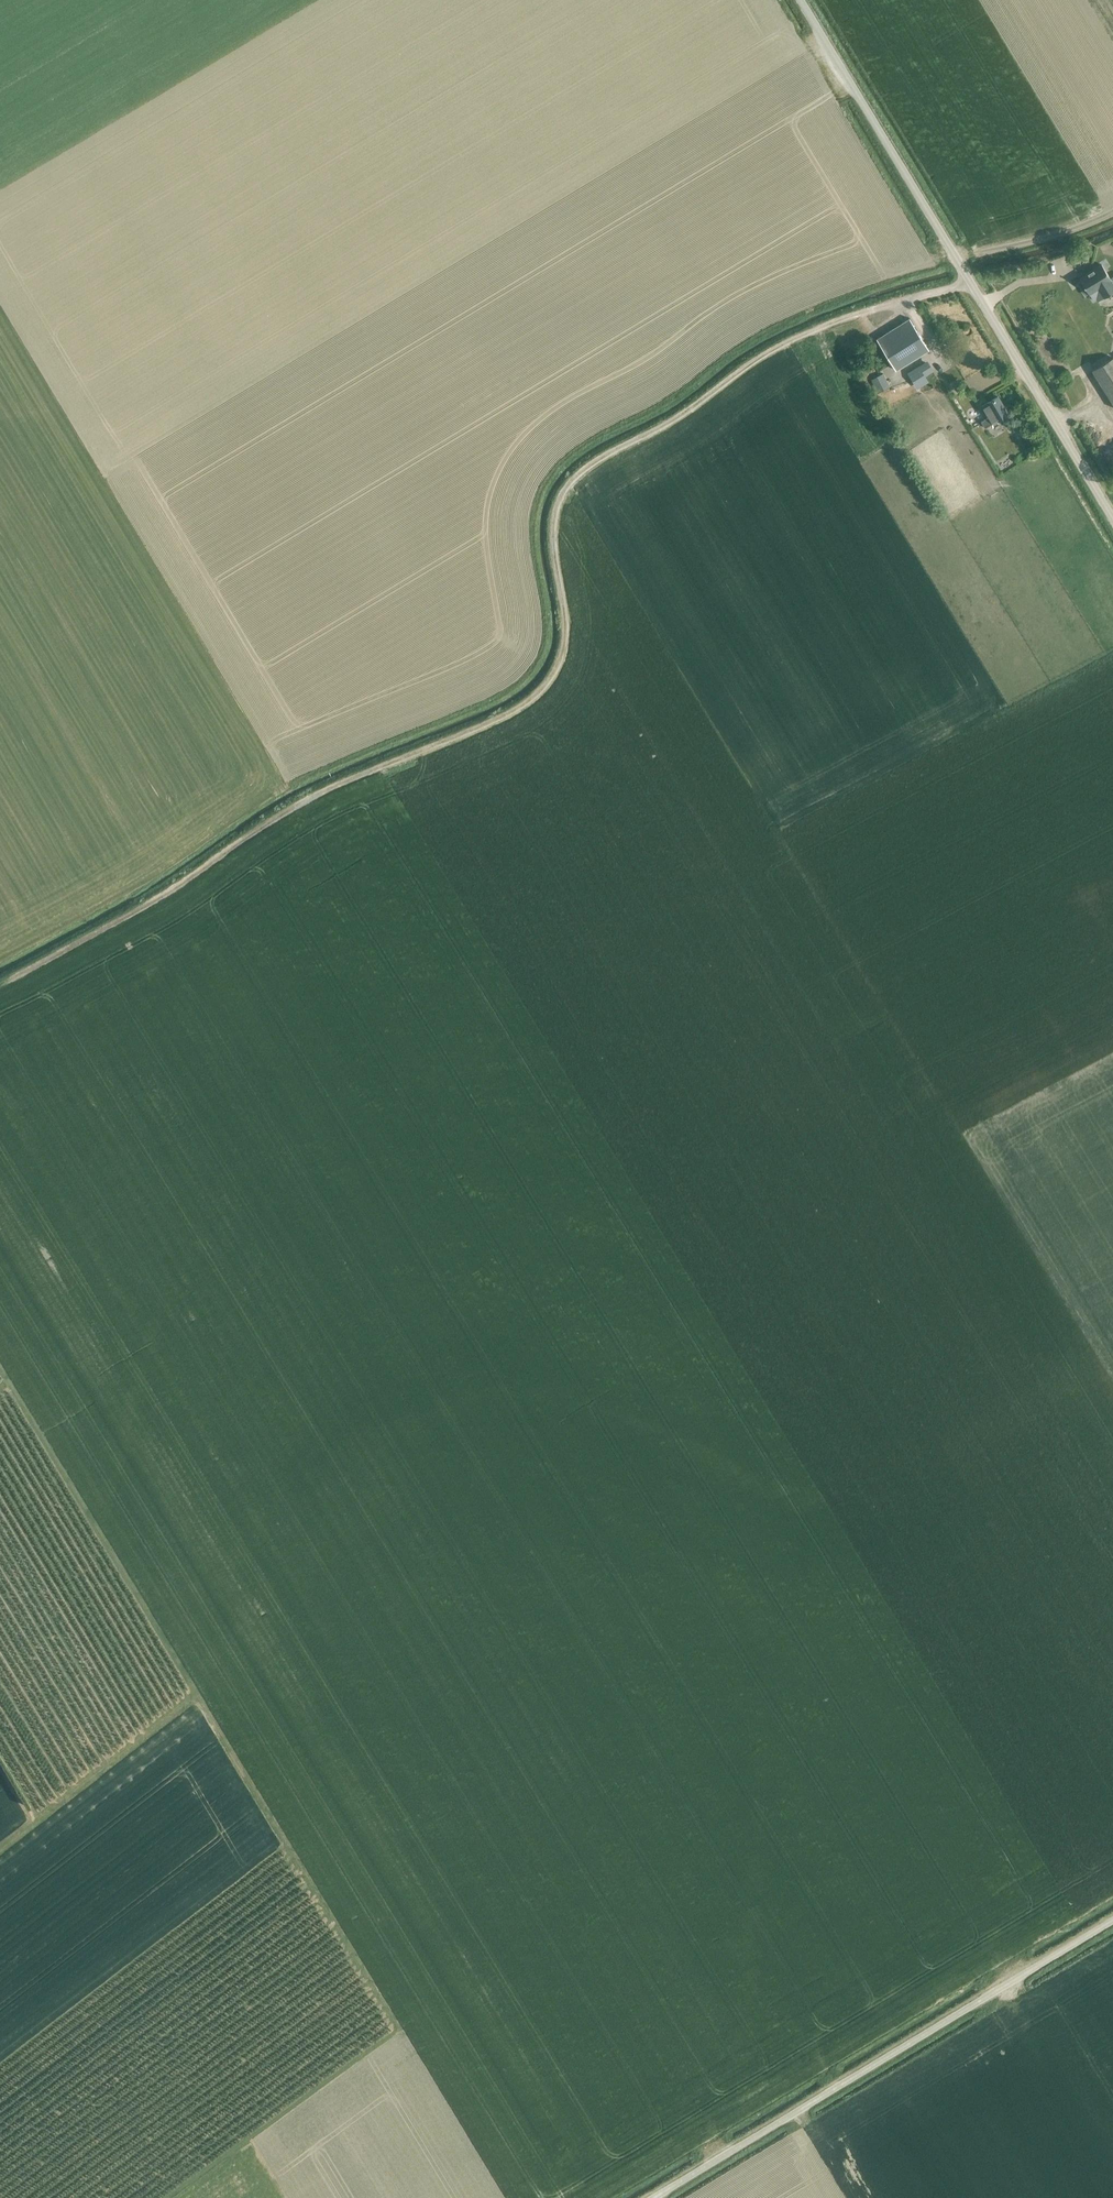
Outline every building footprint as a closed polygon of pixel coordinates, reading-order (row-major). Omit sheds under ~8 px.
[(1079,279),(1080,281),(1083,284),(1080,286),(1086,294),(1088,293),(1089,294),(1098,288),(1104,297),(1112,292),(1112,276),(1110,278),(1101,264),(1083,275),(1083,276),(1079,279)] [(895,370),(929,350),(910,319),(876,339),(895,370)] [(1093,370),(1112,403),(1112,358),(1093,370)] [(922,374),(931,368),(928,363),(909,375),(916,386),(926,380),(922,374)] [(884,373),(871,379),(878,392),(890,386),(884,373)] [(997,396),(982,406),(989,416),(981,421),(985,428),(1008,414),(997,396)]
